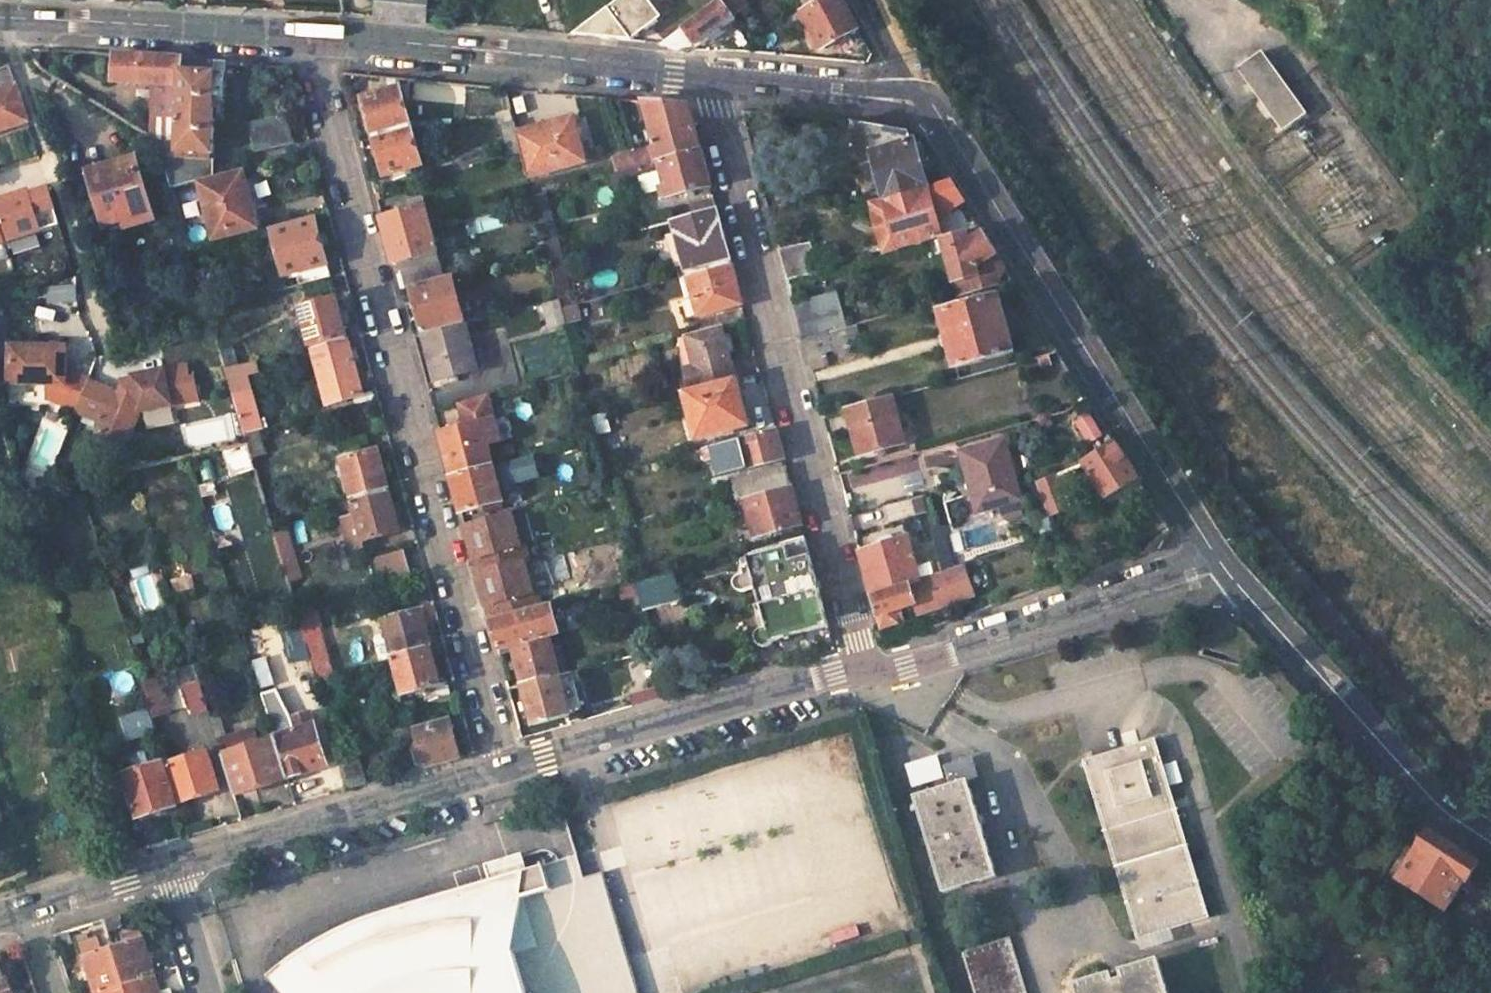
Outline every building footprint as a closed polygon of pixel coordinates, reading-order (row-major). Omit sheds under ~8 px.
[(647,0),(622,0),(570,38),(631,43),(661,20),(647,0)] [(720,3),(732,19),(748,7),(743,0),(724,0),(720,3)] [(808,1),(812,10),(800,16),(824,61),(864,64),(870,52),(858,34),(848,16),(840,0),(810,0),(808,1)] [(698,45),(708,37),(728,22),(732,19),(720,3),(661,44),(659,45),(683,48),(698,45)] [(728,22),(708,37),(711,42),(725,35),(733,29),(728,22)] [(1263,51),(1238,70),(1283,131),(1309,113),(1289,86),(1263,51)] [(181,60),(112,54),(110,82),(152,85),(180,87),(181,60)] [(180,87),(152,85),(151,137),(159,142),(175,189),(213,179),(214,160),(178,159),(178,151),(214,153),(217,99),(225,99),(226,88),(216,88),(217,63),(181,60),(180,87)] [(226,88),(226,64),(217,63),(216,88),(226,88)] [(31,123),(9,67),(0,71),(0,134),(31,123)] [(409,131),(398,92),(363,101),(374,140),(409,131)] [(659,165),(661,165),(701,154),(689,109),(652,105),(642,104),(659,165)] [(286,114),(247,122),(253,152),(292,144),(286,114)] [(575,120),(517,135),(529,177),(587,162),(575,120)] [(886,205),(929,194),(915,145),(911,146),(907,132),(888,128),(865,126),(886,205)] [(409,131),(374,140),(384,179),(419,169),(409,131)] [(636,171),(647,168),(653,167),(649,153),(632,157),(636,171)] [(706,172),(701,154),(661,165),(667,187),(660,189),(663,202),(711,189),(706,172)] [(610,164),(614,178),(636,171),(632,157),(610,164)] [(137,160),(89,174),(105,227),(126,221),(124,215),(152,207),(137,160)] [(636,171),(614,178),(618,194),(652,185),(647,168),(636,171)] [(257,229),(252,211),(256,210),(245,173),(202,185),(217,240),(257,229)] [(0,203),(0,222),(6,243),(66,225),(53,187),(0,203)] [(898,251),(942,240),(929,194),(886,205),(898,251)] [(555,225),(547,196),(535,199),(543,228),(555,225)] [(714,202),(692,208),(695,221),(718,215),(714,202)] [(898,251),(886,205),(872,209),(885,255),(898,251)] [(156,221),(152,207),(124,215),(126,221),(129,229),(156,221)] [(425,210),(382,222),(389,245),(431,233),(425,210)] [(689,279),(732,267),(718,215),(695,221),(673,227),(688,279),(689,279)] [(314,221),(271,232),(283,275),(296,272),(300,287),(330,279),(314,221)] [(555,225),(543,228),(549,252),(551,260),(561,258),(564,257),(555,225)] [(969,299),(985,294),(979,271),(1000,257),(993,247),(984,232),(946,243),(958,286),(965,285),(969,299)] [(444,281),(431,233),(389,245),(402,292),(414,289),(444,281)] [(811,244),(780,253),(789,286),(821,277),(811,244)] [(549,252),(538,255),(542,269),(553,266),(551,260),(549,252)] [(561,258),(551,260),(553,266),(562,300),(565,312),(575,310),(561,258)] [(732,267),(689,279),(700,319),(743,307),(732,267)] [(455,278),(444,281),(414,289),(427,337),(468,326),(455,278)] [(805,343),(847,332),(838,297),(795,308),(805,343)] [(315,300),(305,303),(306,308),(301,309),(313,351),(347,342),(336,301),(317,306),(315,300)] [(543,305),(550,330),(569,325),(565,312),(562,300),(543,305)] [(1000,300),(943,315),(957,370),(1016,354),(1000,300)] [(479,369),(468,326),(427,337),(439,381),(479,369)] [(723,328),(686,338),(694,370),(683,373),(689,394),(737,381),(723,328)] [(838,354),(839,360),(865,353),(858,329),(847,332),(805,343),(810,362),(838,354)] [(347,342),(313,351),(327,404),(361,395),(347,342)] [(92,385),(93,383),(75,373),(68,371),(69,346),(12,346),(12,383),(54,384),(67,384),(69,400),(83,406),(92,385)] [(237,356),(225,359),(229,373),(241,370),(237,356)] [(241,370),(229,373),(248,436),(263,432),(266,431),(251,381),(269,377),(265,363),(241,370)] [(81,410),(80,413),(87,416),(103,423),(100,428),(105,440),(119,444),(130,439),(143,412),(202,398),(196,377),(192,378),(189,364),(135,379),(137,384),(127,389),(123,398),(92,385),(83,406),(81,410)] [(750,428),(737,381),(689,394),(687,395),(700,442),(750,428)] [(51,398),(81,410),(83,406),(69,400),(67,384),(54,384),(51,398)] [(364,404),(379,400),(377,391),(361,395),(364,404)] [(465,430),(441,437),(443,441),(453,480),(494,468),(489,452),(499,448),(487,398),(460,406),(465,430)] [(895,399),(848,411),(862,460),(908,447),(895,399)] [(103,423),(87,416),(85,422),(100,428),(103,423)] [(608,417),(593,420),(597,433),(611,429),(608,417)] [(1094,419),(1081,427),(1094,449),(1108,440),(1094,419)] [(248,436),(255,460),(269,456),(263,432),(248,436)] [(743,444),(720,451),(727,477),(752,470),(751,467),(765,463),(766,467),(785,462),(777,432),(743,442),(743,444)] [(366,439),(340,446),(355,501),(389,492),(378,452),(370,453),(366,439)] [(1005,440),(961,451),(976,511),(996,507),(1006,519),(1021,515),(1018,501),(1021,500),(1005,440)] [(1116,443),(1086,463),(1094,476),(1108,499),(1139,481),(1116,443)] [(494,468),(453,480),(461,508),(463,515),(504,504),(501,492),(543,481),(537,457),(494,468)] [(746,478),(752,500),(792,489),(786,467),(746,478)] [(1077,480),(1074,470),(1066,473),(1069,482),(1077,480)] [(1057,475),(1040,480),(1053,518),(1070,513),(1057,475)] [(1108,499),(1094,476),(1087,480),(1101,504),(1108,499)] [(752,500),(747,502),(756,540),(803,527),(801,520),(792,489),(752,500)] [(389,492),(355,501),(366,541),(401,532),(389,492)] [(925,501),(916,503),(921,521),(930,518),(925,501)] [(916,503),(887,512),(892,529),(921,521),(916,503)] [(516,515),(467,529),(480,577),(530,563),(534,562),(529,548),(525,549),(516,515)] [(278,539),(285,562),(298,559),(300,558),(293,536),(278,539)] [(806,540),(748,555),(754,575),(743,578),(740,579),(738,583),(737,586),(738,589),(739,592),(742,593),(743,594),(758,590),(764,611),(769,633),(767,634),(765,635),(764,637),(763,638),(762,643),(763,647),(784,641),(805,635),(830,628),(815,571),(806,540)] [(914,572),(907,547),(864,559),(875,599),(908,590),(934,583),(930,568),(914,572)] [(382,589),(411,581),(402,551),(374,559),(382,589)] [(290,579),(303,574),(298,559),(285,562),(290,579)] [(493,624),(546,609),(542,594),(538,596),(530,563),(480,577),(493,624)] [(960,572),(934,583),(908,590),(913,613),(915,621),(970,603),(960,572)] [(647,610),(687,600),(680,574),(640,584),(647,610)] [(908,590),(875,599),(884,632),(901,627),(899,618),(913,613),(908,590)] [(512,649),(523,689),(572,675),(564,646),(552,649),(549,640),(561,637),(552,608),(546,609),(493,624),(501,653),(512,649)] [(330,676),(311,609),(300,612),(305,628),(314,659),(320,679),(330,676)] [(388,621),(399,657),(433,648),(422,611),(388,621)] [(769,633),(764,611),(757,613),(764,637),(765,635),(767,634),(769,633)] [(283,635),(293,665),(314,659),(305,628),(283,635)] [(805,635),(784,641),(786,649),(807,642),(805,635)] [(438,691),(441,702),(455,698),(452,684),(444,687),(433,648),(399,657),(411,698),(438,691)] [(264,693),(280,689),(273,668),(258,672),(264,693)] [(572,675),(523,689),(533,728),(571,718),(568,704),(582,701),(575,675),(572,675)] [(197,717),(212,714),(202,684),(188,687),(197,717)] [(669,690),(636,699),(639,709),(671,699),(669,690)] [(568,704),(571,718),(585,714),(582,701),(568,704)] [(330,768),(321,741),(316,724),(313,711),(292,717),(296,730),(277,735),(278,737),(291,780),(330,768)] [(226,735),(219,713),(212,715),(218,737),(226,735)] [(427,766),(463,756),(453,722),(417,732),(427,766)] [(237,796),(291,780),(278,737),(258,742),(252,727),(226,735),(218,737),(237,796)] [(414,738),(411,729),(395,733),(399,742),(414,738)] [(1155,738),(1084,759),(1137,938),(1208,917),(1155,738)] [(212,752),(172,763),(183,801),(223,789),(212,752)] [(352,788),(369,783),(360,754),(343,759),(352,788)] [(942,892),(996,877),(967,780),(971,778),(974,773),(974,768),(973,766),(970,762),(967,761),(962,760),(960,761),(953,764),(950,768),(948,771),(948,774),(950,785),(913,796),(942,892)] [(177,802),(165,764),(129,774),(142,813),(177,802)] [(1432,830),(1401,877),(1448,908),(1469,877),(1472,879),(1481,863),(1454,845),(1432,830)] [(284,964),(292,992),(640,992),(605,874),(585,881),(552,891),(545,867),(404,908),(403,908),(388,912),(371,918),(354,924),(337,932),(309,947),(284,964)] [(118,917),(105,921),(109,935),(122,931),(118,917)] [(105,921),(94,925),(99,941),(79,947),(94,992),(104,992),(126,986),(114,947),(109,935),(105,921)] [(126,986),(156,976),(143,935),(121,937),(123,945),(114,947),(126,986)] [(959,951),(972,992),(1025,992),(1008,936),(959,951)] [(1156,958),(1071,983),(1074,992),(1166,992),(1156,958)] [(11,984),(7,985),(0,961),(0,992),(14,992),(11,984)] [(156,976),(126,986),(128,992),(161,992),(156,976)]
